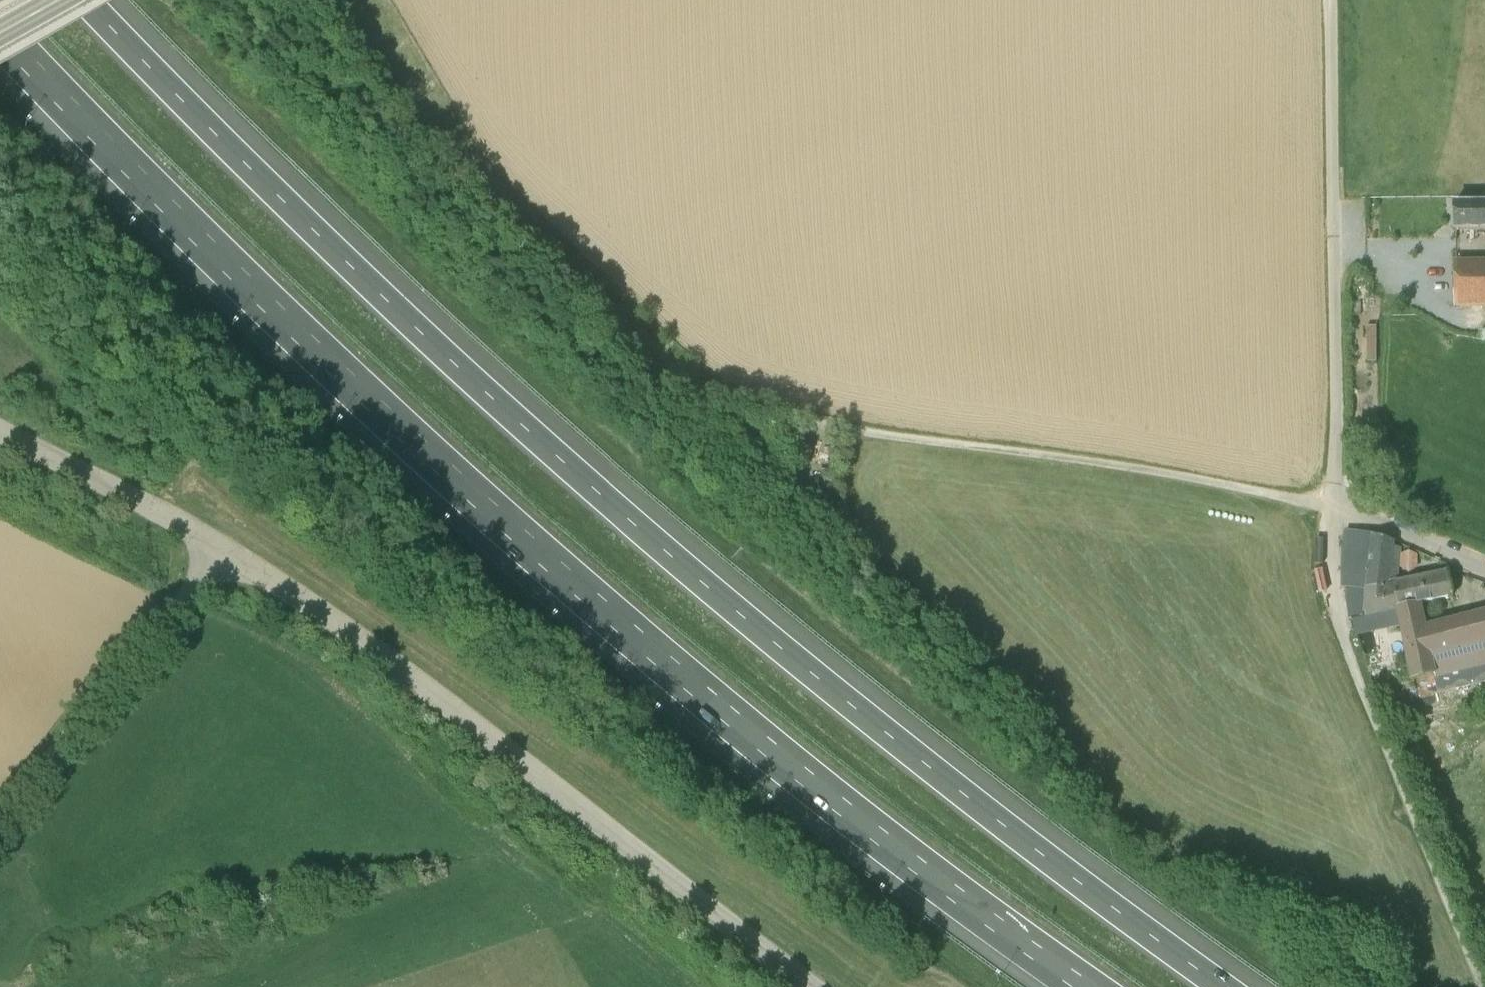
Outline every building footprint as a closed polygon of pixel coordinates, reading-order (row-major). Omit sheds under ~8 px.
[(1454,204),(1454,230),(1484,229),(1484,203),(1454,204)] [(1455,262),(1456,307),(1484,306),(1484,261),(1455,262)] [(1376,360),(1376,326),(1367,326),(1367,360),(1376,360)] [(1342,548),(1342,568),(1347,569),(1346,586),(1365,587),(1367,587),(1395,586),(1398,608),(1420,603),(1453,596),(1450,576),(1449,571),(1446,571),(1399,580),(1400,568),(1402,554),(1402,553),(1402,547),(1396,546),(1396,543),(1396,541),(1359,530),(1359,531),(1358,534),(1347,533),(1342,548)] [(1365,587),(1365,612),(1367,617),(1399,611),(1398,608),(1395,586),(1367,587),(1365,587)] [(1399,611),(1413,679),(1418,699),(1440,693),(1478,683),(1484,681),(1484,612),(1425,627),(1420,603),(1398,608),(1399,611)]
